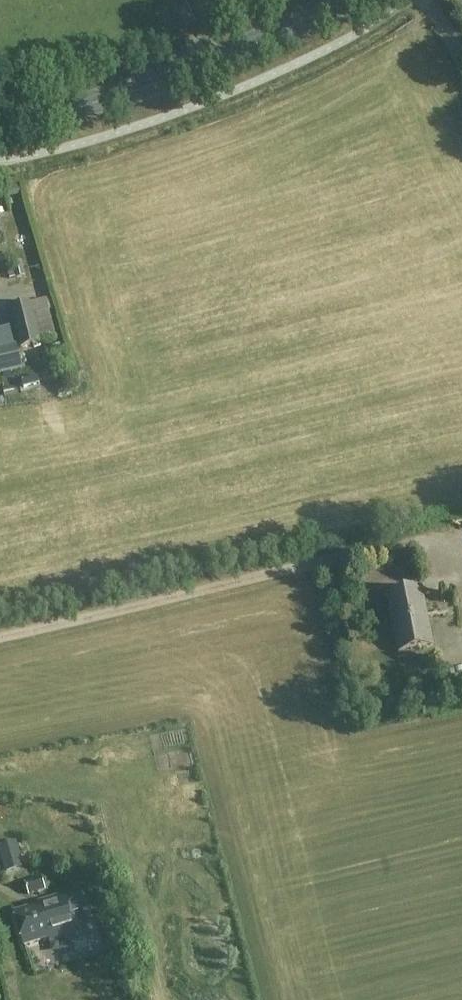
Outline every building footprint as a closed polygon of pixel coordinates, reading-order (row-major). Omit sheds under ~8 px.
[(13,264),(13,265),(7,267),(10,279),(16,278),(16,279),(25,277),(22,263),(13,264)] [(46,299),(30,303),(8,308),(19,350),(57,339),(46,299)] [(23,369),(17,345),(0,349),(0,375),(23,369)] [(3,389),(5,397),(16,395),(14,387),(3,389)] [(399,652),(434,645),(422,588),(387,595),(399,652)] [(9,861),(21,858),(16,843),(5,846),(9,861)] [(46,890),(41,877),(24,882),(29,895),(46,890)] [(40,907),(15,914),(23,945),(49,938),(50,941),(86,931),(75,892),(39,903),(40,907)]
